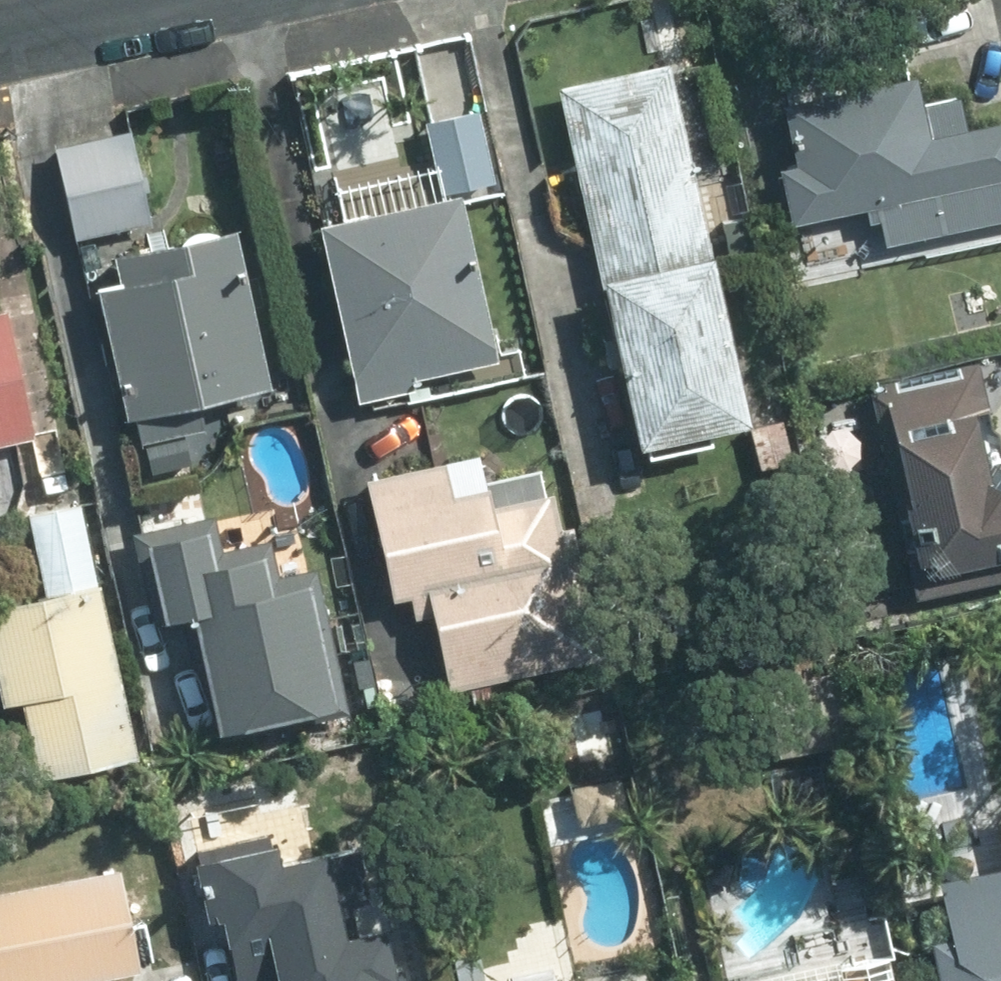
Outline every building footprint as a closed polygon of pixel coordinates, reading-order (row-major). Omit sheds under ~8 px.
[(569,85),(609,270),(717,247),(676,61),(569,85)] [(794,98),(809,159),(791,163),(803,215),(884,195),(893,234),(1000,211),(1000,116),(976,122),(970,89),(931,97),(926,69),(794,98)] [(449,196),(332,221),(368,393),(422,382),(419,372),(502,354),(467,180),(497,175),(483,105),(432,116),(449,196)] [(131,127),(62,143),(83,232),(152,216),(131,127)] [(276,376),(242,224),(124,249),(130,277),(108,281),(142,438),(211,423),(204,391),(276,376)] [(727,244),(717,247),(609,270),(611,279),(621,278),(654,432),(763,409),(727,244)] [(14,302),(0,305),(0,436),(41,427),(14,302)] [(875,385),(921,590),(1000,572),(1000,445),(982,360),(875,385)] [(784,413),(753,419),(763,464),(794,457),(784,413)] [(603,650),(576,523),(566,526),(559,488),(547,491),(542,469),(489,481),(483,456),(372,480),(397,595),(421,589),(427,615),(440,612),(456,683),(603,650)] [(87,501),(35,512),(53,593),(0,604),(0,632),(14,697),(29,694),(40,744),(135,724),(87,501)] [(218,512),(142,529),(158,611),(177,623),(190,621),(194,638),(212,634),(220,670),(338,644),(321,564),(281,573),(272,536),(226,546),(218,512)] [(618,753),(608,708),(568,716),(577,762),(618,753)] [(229,900),(244,977),(294,967),(297,980),(409,980),(406,968),(395,969),(386,926),(359,932),(352,899),(372,895),(362,844),(258,865),(229,900)] [(0,890),(0,980),(42,980),(144,960),(126,865),(0,890)] [(947,878),(959,935),(944,938),(953,980),(1000,980),(1000,867),(947,878)]
